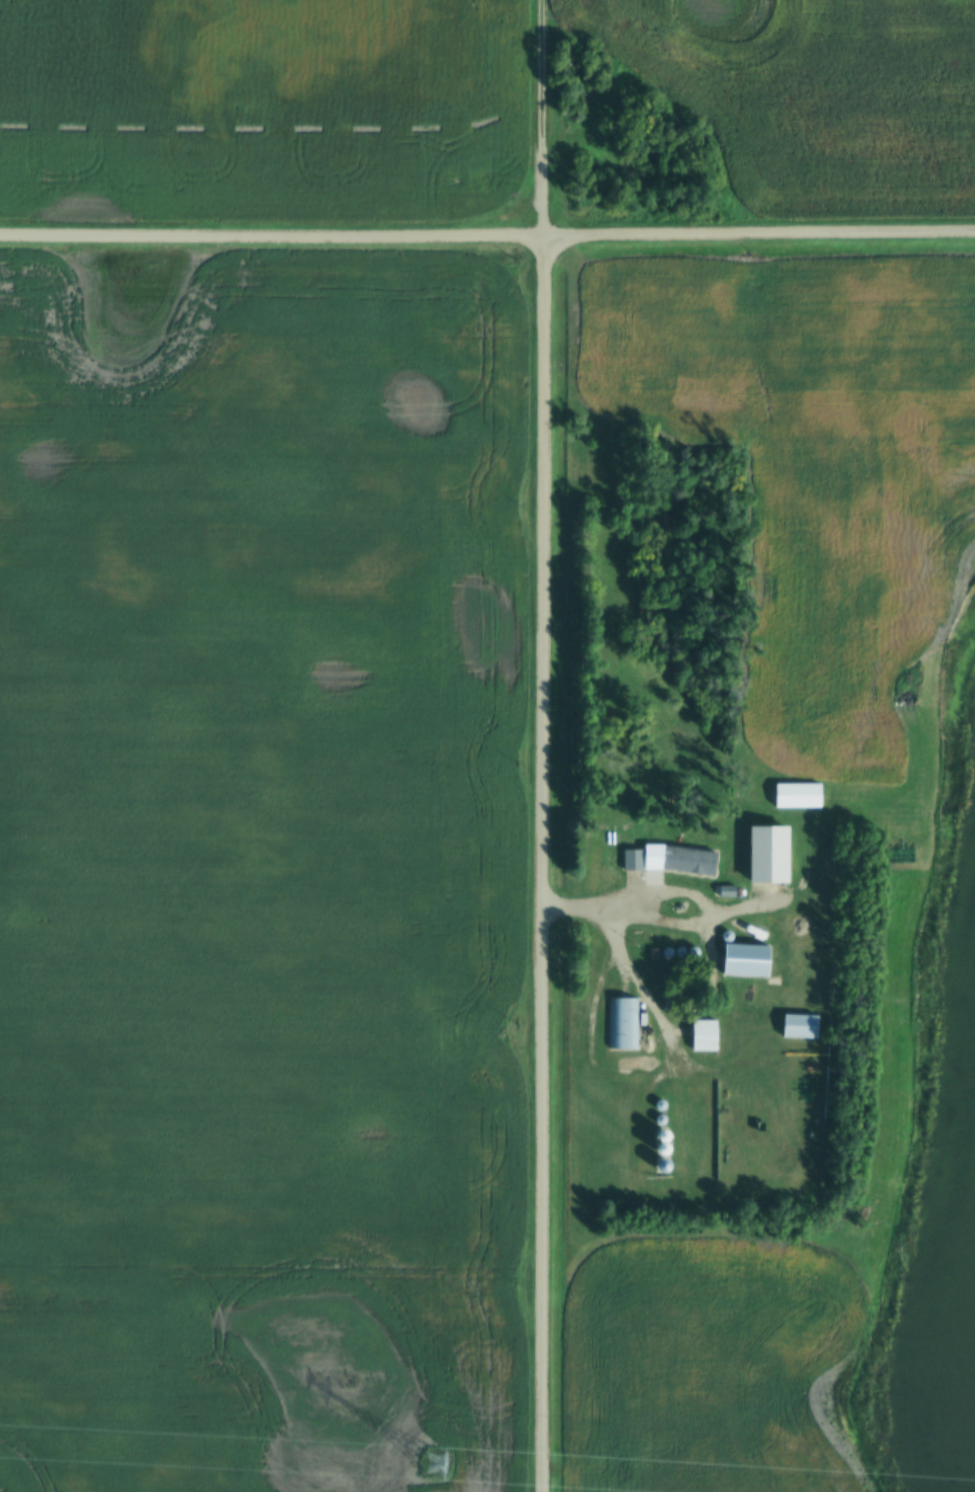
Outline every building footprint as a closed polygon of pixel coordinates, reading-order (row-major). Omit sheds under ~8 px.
[(821,783),(775,783),(775,808),(821,808),(821,783)] [(788,826),(750,826),(750,883),(788,883),(788,826)] [(643,846),(643,849),(622,848),(621,869),(714,873),(715,849),(643,846)] [(769,945),(723,945),(723,977),(769,977),(769,945)] [(635,1050),(635,998),(608,998),(608,1050),(635,1050)] [(818,1015),(783,1015),(783,1039),(818,1039),(818,1015)] [(717,1020),(692,1020),(692,1051),(717,1051),(717,1020)]
